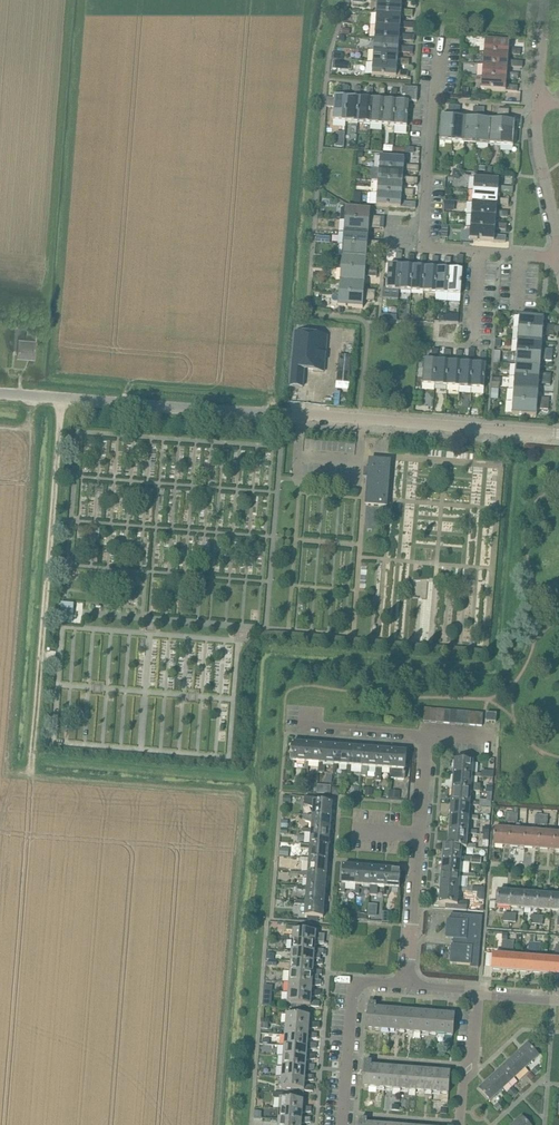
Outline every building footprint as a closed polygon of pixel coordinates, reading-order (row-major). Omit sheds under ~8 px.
[(377,2),(376,14),(401,16),(401,17),(412,17),(413,11),(401,10),(402,4),(377,2)] [(376,14),(375,26),(400,28),(400,29),(414,30),(415,24),(400,22),(401,16),(401,17),(401,16),(376,14)] [(375,26),(374,38),(399,40),(399,41),(414,42),(414,36),(399,35),(400,29),(400,28),(375,26)] [(374,38),(373,51),(398,52),(398,53),(410,54),(410,48),(398,47),(399,41),(399,40),(374,38)] [(485,40),(484,53),(486,53),(508,55),(519,56),(520,50),(508,49),(509,42),(485,40)] [(373,51),(372,63),(397,65),(408,66),(409,60),(397,59),(398,53),(398,52),(373,51)] [(484,53),(483,65),(507,67),(522,69),(522,62),(507,61),(508,55),(486,53),(484,53)] [(397,65),(372,63),(372,76),(408,78),(408,72),(397,72),(397,65)] [(483,65),(482,77),(506,79),(506,80),(518,80),(518,74),(506,74),(507,67),(483,65)] [(505,86),(506,80),(506,79),(482,77),(481,90),(505,92),(517,93),(517,87),(505,86)] [(332,122),(345,123),(347,98),(348,87),(342,87),(341,98),(334,97),(334,99),(333,108),(332,122)] [(347,98),(345,123),(357,124),(359,99),(360,99),(361,88),(354,87),(353,99),(347,98)] [(396,102),(394,126),(407,127),(409,101),(417,102),(417,88),(402,87),(401,102),(396,102)] [(359,99),(357,124),(369,124),(371,100),(372,100),(373,89),(367,88),(366,100),(360,99),(359,99)] [(371,100),(369,124),(382,125),(383,101),(384,101),(385,90),(379,89),(378,101),(372,100),(371,100)] [(383,101),(382,125),(394,126),(396,102),(397,91),(391,90),(390,102),(384,101),(383,101)] [(327,99),(326,108),(333,108),(334,99),(327,99)] [(438,141),(452,142),(454,106),(448,106),(448,117),(440,117),(438,141)] [(454,106),(452,142),(464,143),(465,119),(459,118),(460,107),(454,106)] [(465,119),(464,143),(476,144),(479,108),(473,108),(472,119),(465,119)] [(479,108),(476,144),(488,145),(490,121),(483,120),(484,109),(479,108)] [(490,121),(488,145),(500,146),(503,110),(497,110),(496,121),(490,121)] [(503,110),(500,146),(513,147),(515,122),(508,122),(509,110),(503,110)] [(379,170),(403,172),(418,173),(418,167),(404,166),(404,159),(380,157),(379,170)] [(379,170),(378,182),(403,184),(417,185),(417,179),(414,179),(403,178),(403,172),(379,170)] [(473,191),(498,193),(509,194),(512,194),(513,188),(509,188),(498,187),(498,180),(497,180),(497,175),(475,173),(474,179),(473,191)] [(378,182),(377,194),(402,196),(413,197),(413,191),(402,190),(402,184),(403,184),(378,182)] [(472,203),(497,205),(497,206),(508,206),(508,200),(497,200),(498,193),(473,191),(472,203)] [(376,206),(412,209),(415,209),(415,203),(401,202),(401,196),(402,196),(377,194),(376,206)] [(444,202),(443,211),(454,211),(454,202),(444,202)] [(471,215),(471,216),(496,218),(507,218),(507,212),(496,212),(497,206),(497,205),(472,203),(471,215)] [(345,208),(344,221),(380,224),(381,218),(369,217),(370,210),(352,209),(345,208)] [(471,216),(470,228),(481,228),(495,229),(495,230),(506,231),(506,225),(495,224),(496,218),(471,216)] [(344,221),(343,233),(368,235),(368,228),(380,229),(380,224),(344,221)] [(470,228),(469,240),(505,243),(506,237),(494,236),(495,230),(495,229),(481,228),(470,228)] [(343,233),(342,245),(379,248),(379,242),(367,241),(368,235),(343,233)] [(342,245),(341,257),(366,259),(366,253),(378,253),(379,248),(342,245)] [(386,290),(399,291),(401,267),(402,255),(396,255),(395,266),(388,266),(386,290)] [(437,269),(435,294),(447,295),(449,270),(450,256),(444,255),(444,258),(444,270),(437,269)] [(401,267),(399,291),(411,292),(413,267),(414,256),(408,256),(407,267),(401,267)] [(449,270),(447,295),(460,296),(463,257),(457,256),(456,271),(449,270)] [(341,257),(340,270),(367,272),(376,273),(377,267),(365,266),(366,259),(341,257)] [(413,267),(411,292),(423,293),(425,268),(426,268),(426,257),(420,257),(419,268),(413,268),(413,267)] [(425,268),(423,293),(435,294),(437,269),(438,258),(432,258),(431,269),(426,268),(425,268)] [(340,270),(339,282),(364,284),(365,277),(376,278),(376,273),(367,272),(340,270)] [(339,282),(339,294),(367,296),(375,297),(375,291),(364,290),(364,284),(339,282)] [(339,294),(338,307),(339,307),(343,307),(362,308),(363,302),(374,303),(375,297),(367,296),(339,294)] [(519,316),(518,329),(553,332),(553,326),(543,325),(544,318),(519,316)] [(18,336),(17,354),(34,355),(36,329),(26,328),(26,337),(18,336)] [(518,329),(517,342),(542,344),(542,337),(553,337),(553,332),(518,329)] [(295,334),(290,387),(302,388),(304,370),(324,372),(327,337),(295,334)] [(517,342),(516,354),(552,356),(553,351),(541,350),(542,344),(517,342)] [(422,385),(434,386),(436,362),(437,350),(431,350),(430,361),(424,361),(422,385)] [(461,364),(459,388),(471,389),(473,364),(474,350),(468,350),(467,364),(461,364)] [(436,362),(434,386),(447,387),(448,363),(449,363),(450,351),(443,351),(443,362),(436,362)] [(448,363),(447,387),(459,388),(461,364),(462,352),(456,352),(455,363),(449,363),(448,363)] [(473,364),(471,389),(483,390),(485,366),(486,354),(480,354),(479,365),(473,365),(473,364)] [(516,354),(515,366),(540,368),(540,361),(552,362),(552,356),(516,354)] [(339,356),(336,389),(349,390),(352,357),(339,356)] [(515,366),(514,378),(550,381),(551,375),(539,374),(540,368),(515,366)] [(514,378),(513,391),(538,392),(539,386),(550,386),(550,381),(514,378)] [(491,388),(500,389),(500,379),(492,379),(491,388)] [(513,391),(512,402),(548,405),(549,399),(538,399),(538,392),(513,391)] [(548,411),(548,405),(512,402),(511,414),(536,416),(537,410),(548,411)] [(369,461),(365,506),(386,507),(390,462),(369,461)] [(61,603),(59,620),(72,621),(73,604),(61,603)] [(485,714),(485,723),(495,723),(495,722),(496,715),(485,714)] [(290,762),(289,771),(286,771),(286,776),(291,776),(291,771),(293,771),(294,763),(304,763),(305,763),(306,744),(291,743),(290,762)] [(304,763),(303,774),(307,774),(308,764),(318,764),(319,764),(320,745),(306,744),(305,763),(304,763)] [(318,764),(318,773),(321,774),(322,765),(333,766),(333,765),(335,747),(320,745),(319,764),(318,764)] [(333,765),(333,766),(332,774),(336,775),(336,766),(347,767),(347,766),(349,748),(335,747),(333,765)] [(347,766),(347,767),(346,776),(350,776),(351,767),(361,768),(361,767),(363,749),(349,748),(347,766)] [(361,767),(361,768),(360,777),(364,777),(366,777),(369,768),(376,769),(376,768),(377,750),(363,749),(361,767)] [(376,768),(376,769),(375,782),(380,783),(381,769),(389,770),(389,769),(390,769),(391,751),(377,750),(376,768)] [(389,769),(389,770),(389,779),(403,780),(406,752),(391,751),(390,769),(389,769)] [(455,757),(453,775),(471,778),(480,778),(481,778),(481,774),(472,774),(472,768),(473,758),(455,757)] [(453,775),(452,790),(470,792),(480,793),(481,786),(471,785),(471,778),(453,775)] [(322,795),(330,796),(331,789),(323,788),(322,795)] [(331,796),(339,797),(340,789),(332,788),(331,796)] [(373,789),(365,788),(364,797),(372,797),(373,789)] [(452,790),(451,804),(470,805),(470,806),(478,806),(478,803),(469,802),(470,792),(452,790)] [(399,800),(400,792),(388,791),(388,799),(399,800)] [(479,803),(479,807),(490,808),(491,808),(492,794),(491,794),(487,794),(486,801),(479,801),(479,803)] [(282,804),(290,804),(291,797),(283,796),(282,804)] [(305,806),(312,808),(311,817),(312,817),(331,818),(332,804),(323,804),(324,799),(303,798),(303,805),(305,806)] [(451,804),(449,819),(468,820),(468,821),(477,821),(477,818),(468,817),(469,806),(470,806),(470,805),(451,804)] [(311,824),(310,831),(311,831),(330,832),(331,818),(312,817),(311,817),(302,816),(302,820),(303,820),(311,824)] [(449,819),(448,833),(467,834),(467,835),(476,835),(476,832),(467,831),(468,821),(468,820),(449,819)] [(494,846),(509,848),(510,830),(495,829),(494,846)] [(310,834),(309,845),(328,847),(330,832),(311,831),(310,831),(302,830),(302,834),(310,834)] [(510,830),(509,848),(524,849),(525,831),(510,830)] [(525,831),(524,849),(539,850),(540,833),(525,831)] [(448,833),(447,846),(462,847),(462,848),(476,849),(476,845),(466,844),(467,834),(467,835),(467,834),(448,833)] [(540,833),(539,850),(554,851),(555,834),(540,833)] [(308,850),(308,859),(308,860),(327,861),(328,847),(309,845),(301,845),(300,849),(308,850)] [(443,848),(441,862),(461,863),(469,864),(470,858),(461,857),(461,848),(462,848),(462,847),(447,846),(447,848),(443,848)] [(307,863),(307,873),(308,873),(308,874),(326,875),(327,861),(308,860),(308,859),(299,859),(299,862),(307,863)] [(441,862),(440,875),(459,877),(459,878),(468,879),(468,878),(475,878),(475,876),(474,875),(468,875),(459,874),(460,863),(461,863),(441,862)] [(345,886),(355,886),(357,867),(343,866),(340,894),(344,894),(345,886)] [(355,886),(354,895),(358,895),(359,887),(369,888),(369,887),(371,868),(357,867),(355,886)] [(369,887),(369,888),(368,896),(377,897),(377,888),(383,889),(383,888),(384,888),(385,869),(371,868),(369,887)] [(383,888),(383,889),(383,897),(386,897),(387,897),(391,889),(398,890),(400,871),(385,869),(384,888),(383,888)] [(306,877),(305,888),(306,888),(325,890),(326,875),(308,874),(308,873),(307,873),(298,873),(298,876),(306,877)] [(440,875),(439,890),(458,892),(467,893),(467,889),(458,888),(459,878),(459,877),(440,875)] [(305,891),(304,901),(305,901),(305,902),(324,903),(325,890),(306,888),(305,888),(297,887),(297,891),(305,891)] [(458,892),(439,890),(438,904),(466,906),(466,902),(457,902),(458,892)] [(496,907),(510,908),(512,894),(497,892),(496,907)] [(512,894),(510,908),(524,909),(525,895),(512,894)] [(525,895),(524,909),(538,910),(538,896),(525,895)] [(538,896),(538,910),(551,911),(552,897),(538,896)] [(323,918),(324,903),(305,902),(305,901),(304,901),(296,901),(296,905),(304,905),(303,917),(323,918)] [(369,905),(368,918),(376,918),(377,906),(369,905)] [(452,946),(450,945),(449,964),(469,966),(469,968),(478,969),(481,917),(450,915),(450,920),(446,920),(445,939),(453,940),(452,946)] [(292,931),(292,942),(314,943),(314,945),(323,944),(323,940),(315,939),(315,933),(302,932),(303,928),(287,927),(286,931),(292,931)] [(292,942),(291,952),(322,954),(323,950),(314,950),(314,945),(314,943),(292,942)] [(291,952),(290,963),(313,964),(313,966),(322,965),(322,961),(313,960),(314,955),(322,955),(322,954),(291,952)] [(492,968),(492,970),(505,971),(506,957),(493,956),(492,968)] [(506,957),(505,971),(518,972),(519,972),(520,958),(518,958),(507,957),(506,957)] [(520,958),(519,972),(532,973),(533,973),(534,959),(533,959),(520,958)] [(534,959),(533,973),(545,974),(546,960),(541,960),(534,959)] [(545,974),(546,974),(558,975),(558,973),(558,961),(546,960),(545,974)] [(290,963),(289,973),(312,975),(312,976),(317,976),(321,975),(321,971),(312,970),(313,966),(313,964),(290,963)] [(289,973),(288,983),(311,985),(311,986),(320,985),(320,981),(318,981),(317,976),(312,976),(312,975),(289,973)] [(288,983),(287,994),(311,996),(310,997),(319,996),(319,992),(311,991),(311,986),(311,985),(288,983)] [(263,996),(262,1000),(271,1000),(272,992),(263,992),(263,996)] [(310,1002),(310,997),(311,996),(287,994),(287,1005),(310,1006),(309,1008),(318,1007),(319,1003),(310,1002)] [(367,1026),(367,1030),(388,1032),(389,1032),(391,1013),(390,1013),(375,1011),(372,1011),(369,1011),(368,1014),(367,1026)] [(391,1013),(389,1032),(403,1033),(404,1033),(405,1033),(406,1014),(405,1014),(391,1013)] [(406,1014),(405,1033),(419,1034),(420,1035),(421,1035),(422,1015),(420,1015),(406,1014)] [(286,1015),(285,1026),(308,1028),(308,1029),(317,1028),(317,1024),(308,1023),(309,1017),(286,1015)] [(422,1015),(421,1035),(436,1036),(438,1017),(437,1017),(422,1015)] [(438,1017),(436,1036),(453,1037),(454,1018),(438,1017)] [(285,1026),(284,1036),(307,1038),(307,1039),(316,1039),(316,1034),(307,1034),(308,1029),(308,1028),(285,1026)] [(284,1036),(283,1047),(306,1049),(306,1050),(315,1049),(316,1045),(307,1044),(307,1039),(307,1038),(284,1036)] [(515,1055),(527,1067),(538,1056),(527,1044),(515,1055)] [(283,1047),(282,1058),(305,1059),(305,1060),(315,1059),(315,1055),(306,1054),(306,1050),(306,1049),(283,1047)] [(515,1055),(503,1067),(514,1079),(527,1067),(515,1055)] [(282,1058),(282,1068),(305,1070),(305,1071),(314,1070),(314,1066),(305,1065),(305,1060),(305,1059),(282,1058)] [(491,1078),(502,1090),(514,1079),(503,1067),(491,1078)] [(541,1071),(536,1067),(531,1072),(535,1076),(541,1071)] [(282,1068),(281,1078),(304,1080),(304,1081),(313,1080),(313,1076),(304,1075),(305,1071),(305,1070),(282,1068)] [(363,1069),(362,1088),(367,1088),(384,1090),(386,1070),(371,1069),(370,1069),(363,1069)] [(386,1070),(384,1090),(399,1091),(400,1091),(402,1072),(401,1072),(386,1070)] [(402,1072),(400,1091),(416,1092),(417,1073),(402,1072)] [(417,1073),(416,1092),(432,1094),(433,1074),(417,1073)] [(530,1073),(526,1077),(530,1082),(534,1078),(530,1073)] [(433,1074),(432,1094),(447,1095),(449,1076),(433,1074)] [(280,1089),(281,1089),(291,1090),(291,1095),(296,1095),(303,1096),(303,1092),(312,1092),(312,1087),(303,1086),(304,1081),(304,1080),(281,1078),(280,1089)] [(490,1101),(502,1090),(491,1078),(479,1089),(490,1101)] [(517,1094),(512,1088),(506,1093),(512,1099),(517,1094)] [(279,1099),(279,1110),(301,1112),(301,1113),(310,1112),(311,1108),(302,1107),(302,1101),(296,1101),(296,1095),(291,1095),(282,1094),(282,1100),(279,1099)] [(493,1108),(497,1112),(498,1112),(502,1108),(497,1104),(493,1108)] [(279,1110),(278,1121),(300,1122),(300,1124),(309,1123),(310,1119),(301,1118),(301,1113),(301,1112),(279,1110)] [(513,1124),(529,1124),(522,1117),(513,1124)]
